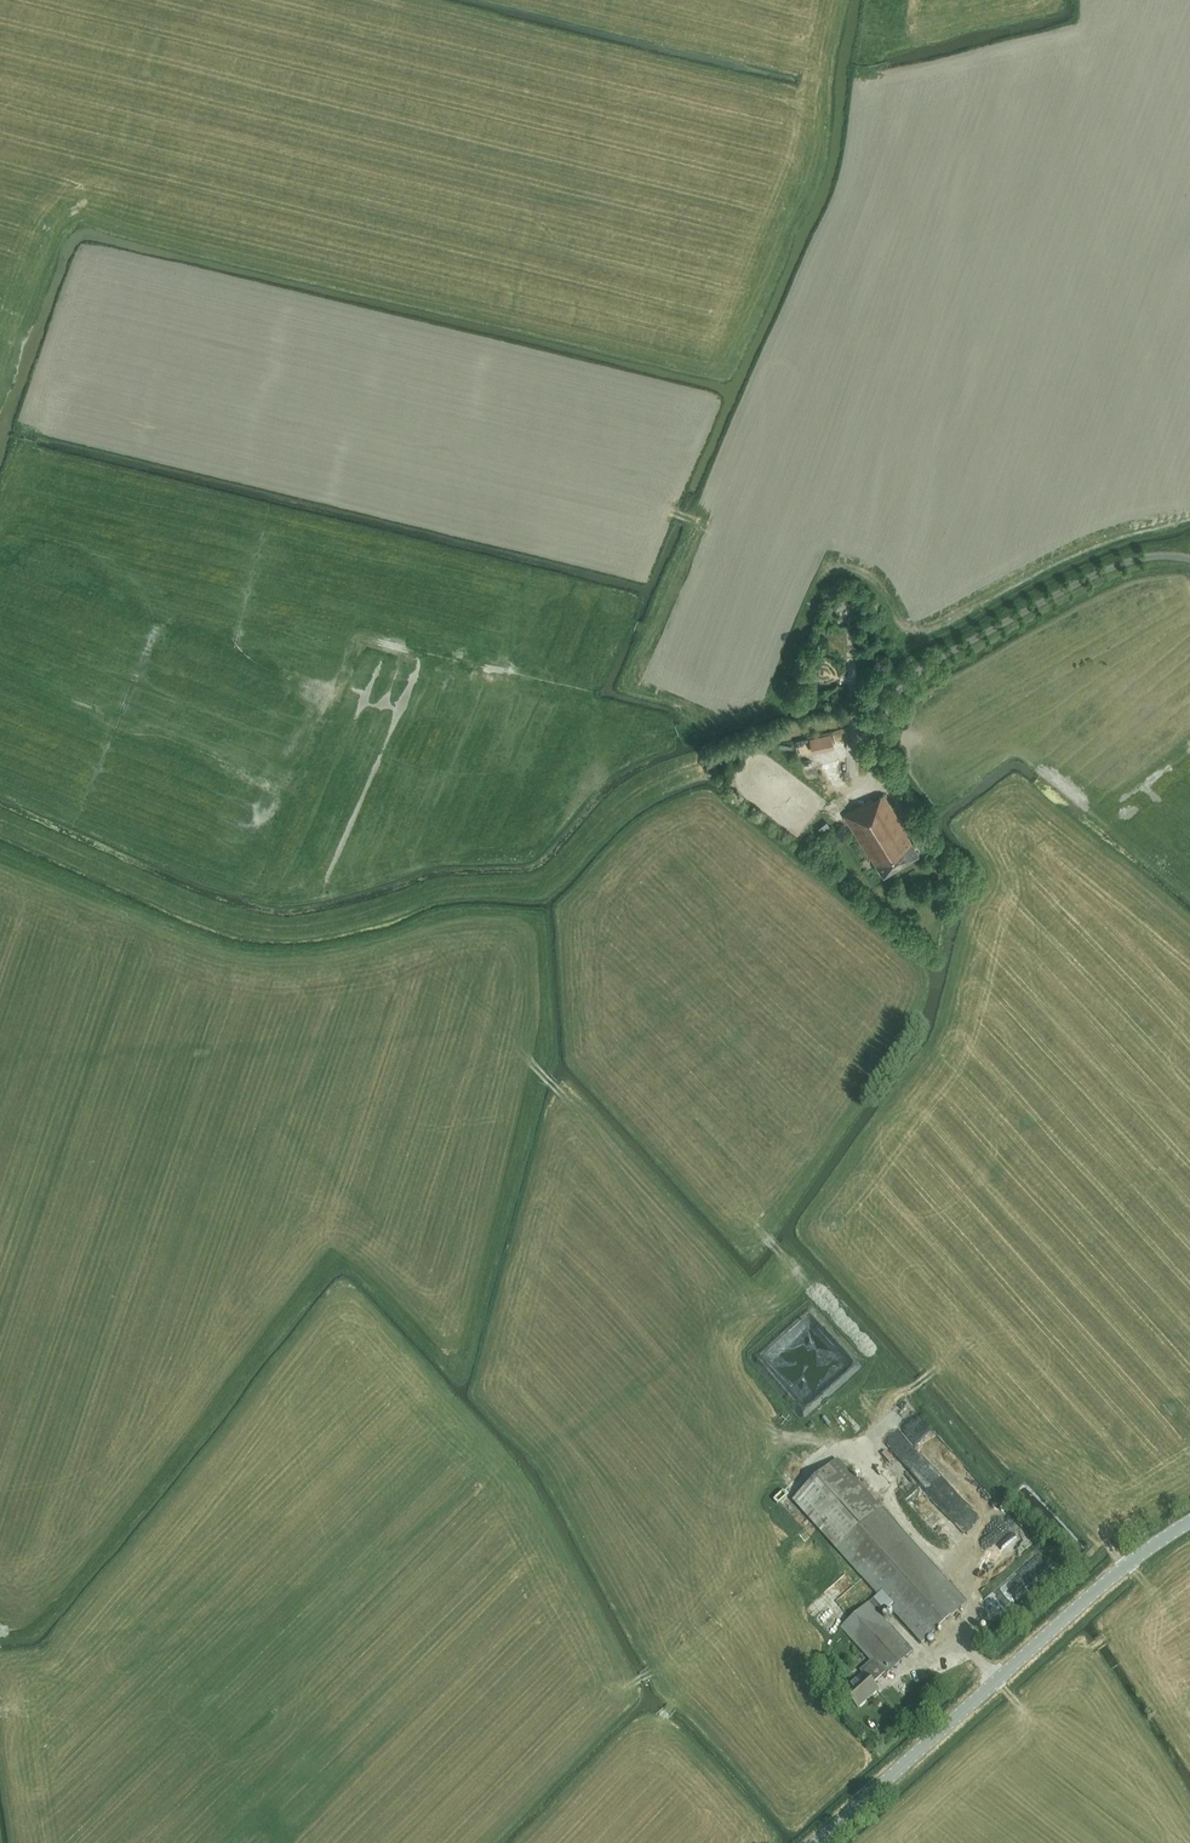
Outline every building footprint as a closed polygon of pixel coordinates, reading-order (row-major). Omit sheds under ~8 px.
[(834,731),(812,736),(815,751),(837,745),(834,731)] [(898,810),(904,807),(894,788),(888,791),(898,810)] [(844,815),(853,831),(875,866),(877,865),(883,876),(919,854),(906,833),(907,832),(884,794),(873,800),(872,798),(844,815)] [(920,1414),(888,1442),(921,1479),(935,1467),(919,1448),(936,1433),(920,1414)] [(967,1602),(881,1508),(838,1461),(793,1501),(836,1549),(878,1595),(869,1603),(868,1603),(841,1628),(870,1661),(860,1671),(863,1675),(844,1693),(858,1708),(878,1690),(873,1684),(883,1675),(885,1677),(912,1651),(880,1616),(889,1608),(921,1643),(967,1602)] [(1101,1648),(1114,1667),(1121,1662),(1108,1644),(1101,1648)] [(828,1687),(821,1693),(830,1704),(838,1698),(828,1687)]
